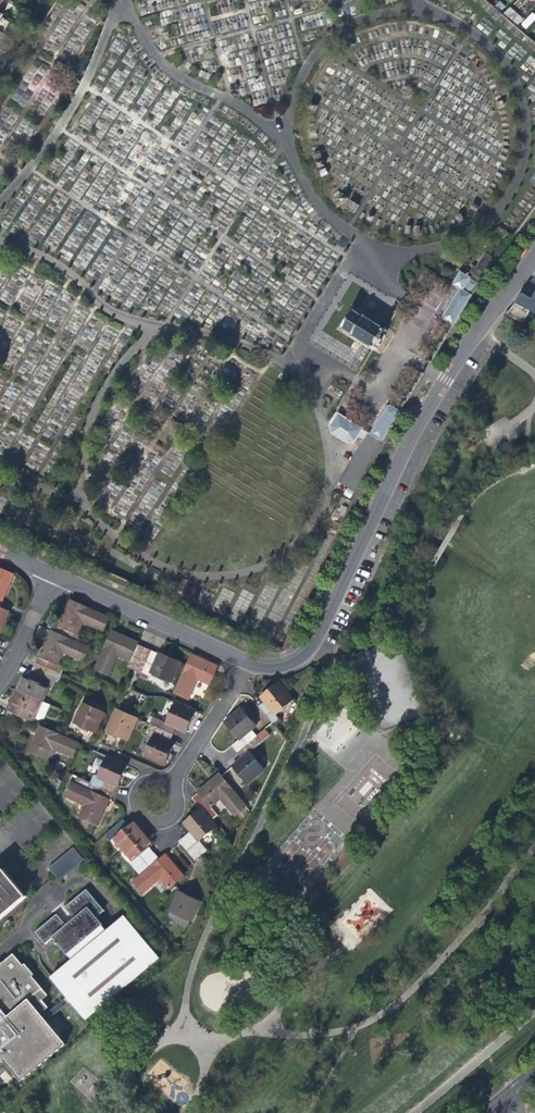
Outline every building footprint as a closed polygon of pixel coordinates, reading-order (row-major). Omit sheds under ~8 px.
[(509,6),(503,13),(517,25),(523,18),(509,6)] [(534,19),(534,14),(532,12),(520,23),(525,28),(534,19)] [(488,258),(478,272),(485,277),(495,263),(488,258)] [(444,320),(453,325),(472,296),(471,296),(485,277),(478,272),(474,269),(468,277),(462,272),(453,286),(459,290),(444,315),(444,320)] [(522,309),(529,298),(523,295),(515,305),(522,309)] [(532,300),(529,298),(522,309),(531,313),(534,315),(534,295),(532,300)] [(522,309),(515,305),(508,318),(524,326),(531,313),(522,309)] [(372,348),(371,350),(374,351),(375,349),(376,350),(378,348),(376,347),(378,345),(380,347),(381,344),(379,342),(382,338),(385,339),(386,336),(384,335),(385,332),(387,333),(388,331),(387,330),(388,329),(385,327),(384,329),(366,317),(367,316),(365,315),(364,317),(357,313),(358,312),(357,311),(356,312),(354,311),(353,313),(354,314),(346,327),(344,326),(343,329),(344,329),(343,331),(345,332),(346,331),(352,335),(351,337),(353,339),(355,337),(372,348)] [(366,442),(356,459),(340,485),(358,495),(379,450),(383,442),(401,411),(392,406),(387,408),(370,435),(366,442)] [(363,431),(337,416),(329,429),(331,437),(348,446),(355,444),(363,431)] [(3,609),(11,592),(18,577),(0,569),(0,608),(3,609)] [(69,617),(61,635),(82,644),(86,637),(81,635),(87,623),(108,632),(114,619),(76,602),(69,617)] [(2,640),(6,630),(14,614),(3,609),(0,608),(0,639),(2,640)] [(93,649),(82,644),(61,635),(55,632),(49,647),(41,665),(63,675),(66,668),(61,665),(67,653),(87,662),(93,649)] [(132,669),(139,672),(148,650),(141,647),(142,644),(130,638),(117,632),(100,672),(113,678),(122,657),(135,662),(132,669)] [(156,654),(148,650),(139,672),(146,676),(156,654)] [(163,657),(156,654),(146,676),(154,679),(156,675),(176,684),(185,663),(170,656),(165,654),(163,657)] [(197,658),(180,695),(193,701),(203,681),(215,686),(209,700),(216,703),(226,683),(218,679),(223,669),(209,663),(197,658)] [(65,677),(63,675),(41,665),(37,673),(59,683),(62,684),(65,677)] [(56,690),(59,683),(37,673),(34,680),(30,678),(29,680),(23,692),(46,703),(52,688),(56,690)] [(262,715),(277,734),(283,728),(279,724),(297,710),(282,691),(265,705),(269,710),(267,711),(262,715)] [(36,723),(46,703),(23,692),(20,698),(17,705),(16,704),(12,712),(15,714),(36,723)] [(89,704),(80,725),(91,730),(100,734),(109,713),(89,704)] [(159,719),(156,727),(177,737),(181,729),(192,734),(196,726),(201,715),(181,705),(172,725),(159,719)] [(133,741),(142,721),(121,711),(112,732),(122,736),(133,741)] [(33,730),(36,723),(15,714),(12,721),(33,730)] [(236,749),(241,755),(259,741),(254,735),(259,731),(246,714),(228,728),(239,742),(241,745),(236,749)] [(174,744),(177,737),(156,727),(152,734),(160,737),(151,757),(171,767),(178,752),(180,747),(174,744)] [(80,759),(86,746),(66,737),(48,729),(41,744),(37,755),(54,762),(60,749),(80,759)] [(233,772),(248,790),(267,775),(252,757),(264,747),(259,741),(241,755),(246,762),(241,766),(233,772)] [(102,778),(98,785),(119,795),(122,787),(126,789),(135,769),(114,759),(105,779),(102,778)] [(222,804),(236,822),(247,813),(220,780),(205,793),(199,797),(201,800),(196,805),(201,811),(210,823),(216,819),(211,813),(222,804)] [(113,809),(119,795),(98,785),(95,793),(78,786),(73,798),(93,807),(88,820),(105,827),(113,809)] [(215,829),(210,823),(201,811),(194,817),(184,825),(191,834),(185,839),(200,858),(206,853),(198,843),(215,829)] [(114,837),(123,848),(142,832),(133,821),(131,822),(128,825),(126,822),(123,819),(105,833),(110,840),(114,837)] [(149,842),(142,832),(123,848),(133,860),(129,864),(134,870),(152,855),(147,849),(152,845),(149,842)] [(193,863),(200,858),(185,839),(178,845),(193,863)] [(58,880),(83,859),(72,846),(47,867),(58,880)] [(157,862),(152,855),(134,870),(140,877),(133,882),(142,893),(160,879),(168,889),(182,877),(165,856),(160,859),(157,862)] [(28,898),(4,870),(0,873),(0,921),(28,898)] [(52,980),(61,990),(134,929),(125,919),(107,934),(103,928),(104,927),(98,920),(106,913),(88,892),(66,910),(75,921),(68,928),(58,916),(36,934),(46,947),(54,940),(68,957),(69,956),(74,961),(52,980)] [(170,915),(182,920),(191,900),(185,897),(180,894),(170,915)] [(201,904),(191,900),(182,920),(190,925),(201,904)] [(160,961),(134,929),(61,990),(87,1022),(160,961)] [(46,1003),(44,1001),(49,997),(33,977),(35,976),(26,964),(24,966),(15,955),(3,965),(2,963),(0,964),(0,1041),(46,1003)] [(46,1003),(0,1041),(0,1066),(5,1062),(22,1083),(68,1045),(43,1015),(50,1009),(46,1003)]
